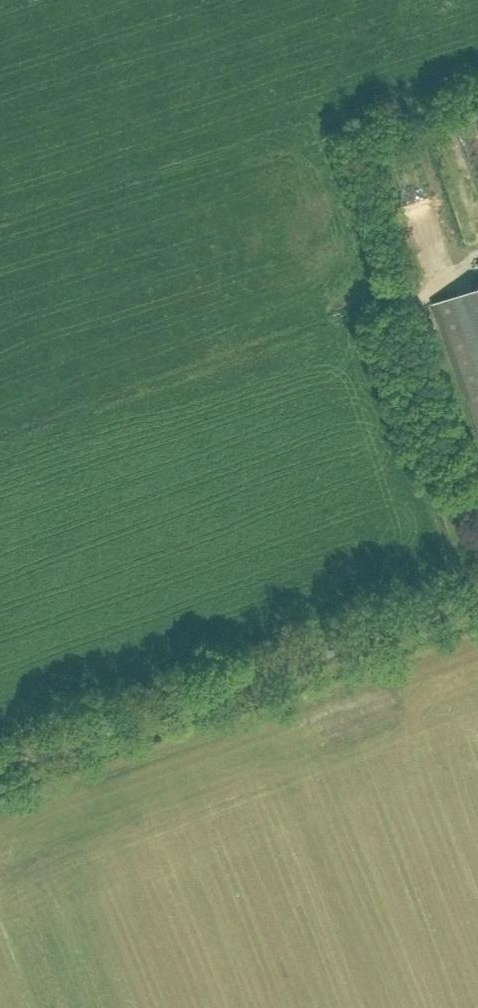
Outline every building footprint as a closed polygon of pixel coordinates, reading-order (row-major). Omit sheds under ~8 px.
[(436,306),(477,426),(477,292),(436,306)]
